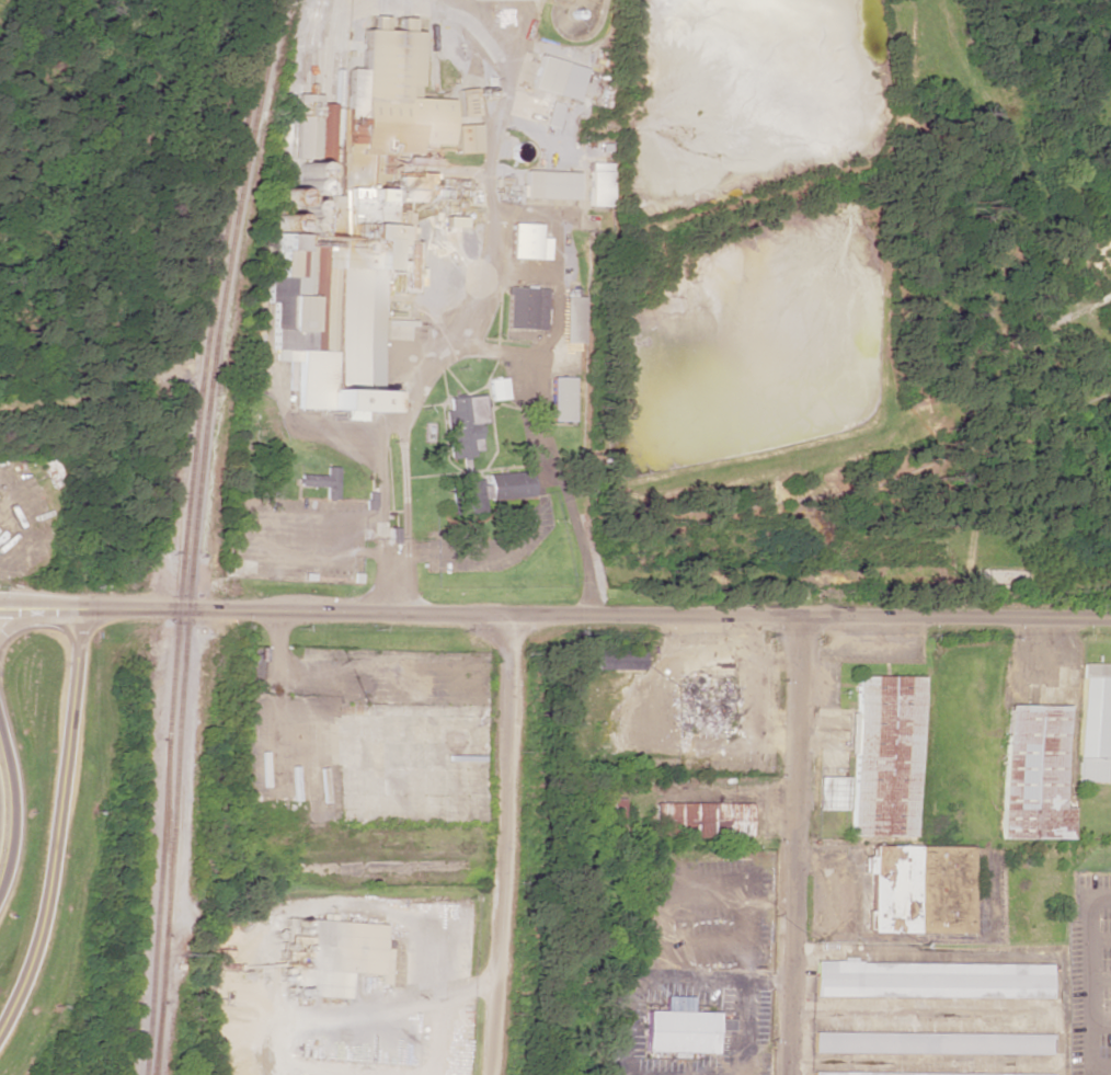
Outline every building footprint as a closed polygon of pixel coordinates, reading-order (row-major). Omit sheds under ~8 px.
[(409,17),(372,17),(368,30),(361,30),(360,69),(346,68),(345,119),(346,119),(358,119),(353,137),(356,137),(356,152),(365,155),(378,155),(380,147),(387,150),(387,153),(400,157),(401,153),(413,153),(413,144),(451,144),(451,153),(474,153),(474,125),(450,125),(446,99),(415,98),(416,32),(409,30),(409,17)] [(583,69),(536,55),(527,87),(573,101),(583,69)] [(560,105),(548,101),(541,124),(554,128),(560,105)] [(609,163),(588,163),(586,206),(608,207),(609,163)] [(576,172),(522,171),(521,198),(575,199),(576,172)] [(387,191),(342,188),(339,218),(359,219),(360,202),(386,204),(387,191)] [(293,408),(339,411),(338,420),(359,421),(359,413),(375,414),(384,273),(390,274),(392,238),(402,238),(402,226),(357,223),(356,239),(366,240),(364,268),(341,267),(335,352),(309,350),(312,297),(287,295),(285,329),(270,328),(269,350),(273,351),(273,360),(296,362),(293,408)] [(538,224),(510,223),(509,258),(547,259),(547,238),(537,238),(538,224)] [(286,294),(306,295),(307,267),(297,267),(297,246),(292,246),(292,234),(273,234),(272,275),(266,275),(265,303),(271,303),(270,328),(275,328),(275,324),(285,324),(286,294)] [(411,243),(396,243),(394,290),(409,291),(410,257),(411,257),(411,243)] [(545,288),(506,287),(504,329),(544,330),(545,288)] [(561,342),(580,342),(580,297),(562,297),(561,342)] [(573,378),(550,377),(549,421),(572,422),(573,378)] [(507,399),(506,378),(489,379),(490,400),(507,399)] [(477,424),(484,424),(483,396),(445,397),(447,457),(478,456),(477,424)] [(298,487),(324,488),(324,499),(336,499),(337,467),(325,467),(325,476),(299,475),(298,487)] [(531,496),(529,471),(486,474),(487,484),(480,485),(480,479),(447,482),(449,515),(483,512),(482,501),(531,496)] [(641,670),(641,650),(593,650),(593,670),(641,670)] [(1108,664),(1081,663),(1079,782),(1106,782),(1107,761),(1110,761),(1110,737),(1107,737),(1108,664)] [(919,676),(851,676),(851,714),(845,714),(844,753),(851,753),(850,836),(917,837),(919,676)] [(1067,706),(1006,705),(1005,839),(1076,840),(1076,807),(1066,807),(1067,706)] [(816,777),(815,807),(845,808),(846,777),(816,777)] [(649,836),(748,838),(749,804),(650,802),(649,836)] [(976,846),(873,845),(873,856),(863,856),(863,874),(873,874),(872,933),(975,933),(976,846)] [(382,924),(298,919),(311,955),(305,957),(294,980),(301,996),(347,999),(348,973),(378,975),(378,984),(387,985),(388,964),(381,944),(382,924)] [(1054,964),(814,962),(814,996),(1053,998),(1054,964)] [(640,1011),(639,1051),(713,1053),(713,1031),(732,1031),(732,1019),(713,1019),(714,1012),(688,1012),(688,997),(660,996),(659,1011),(640,1011)] [(814,1053),(1052,1055),(1052,1035),(814,1032),(814,1053)]
